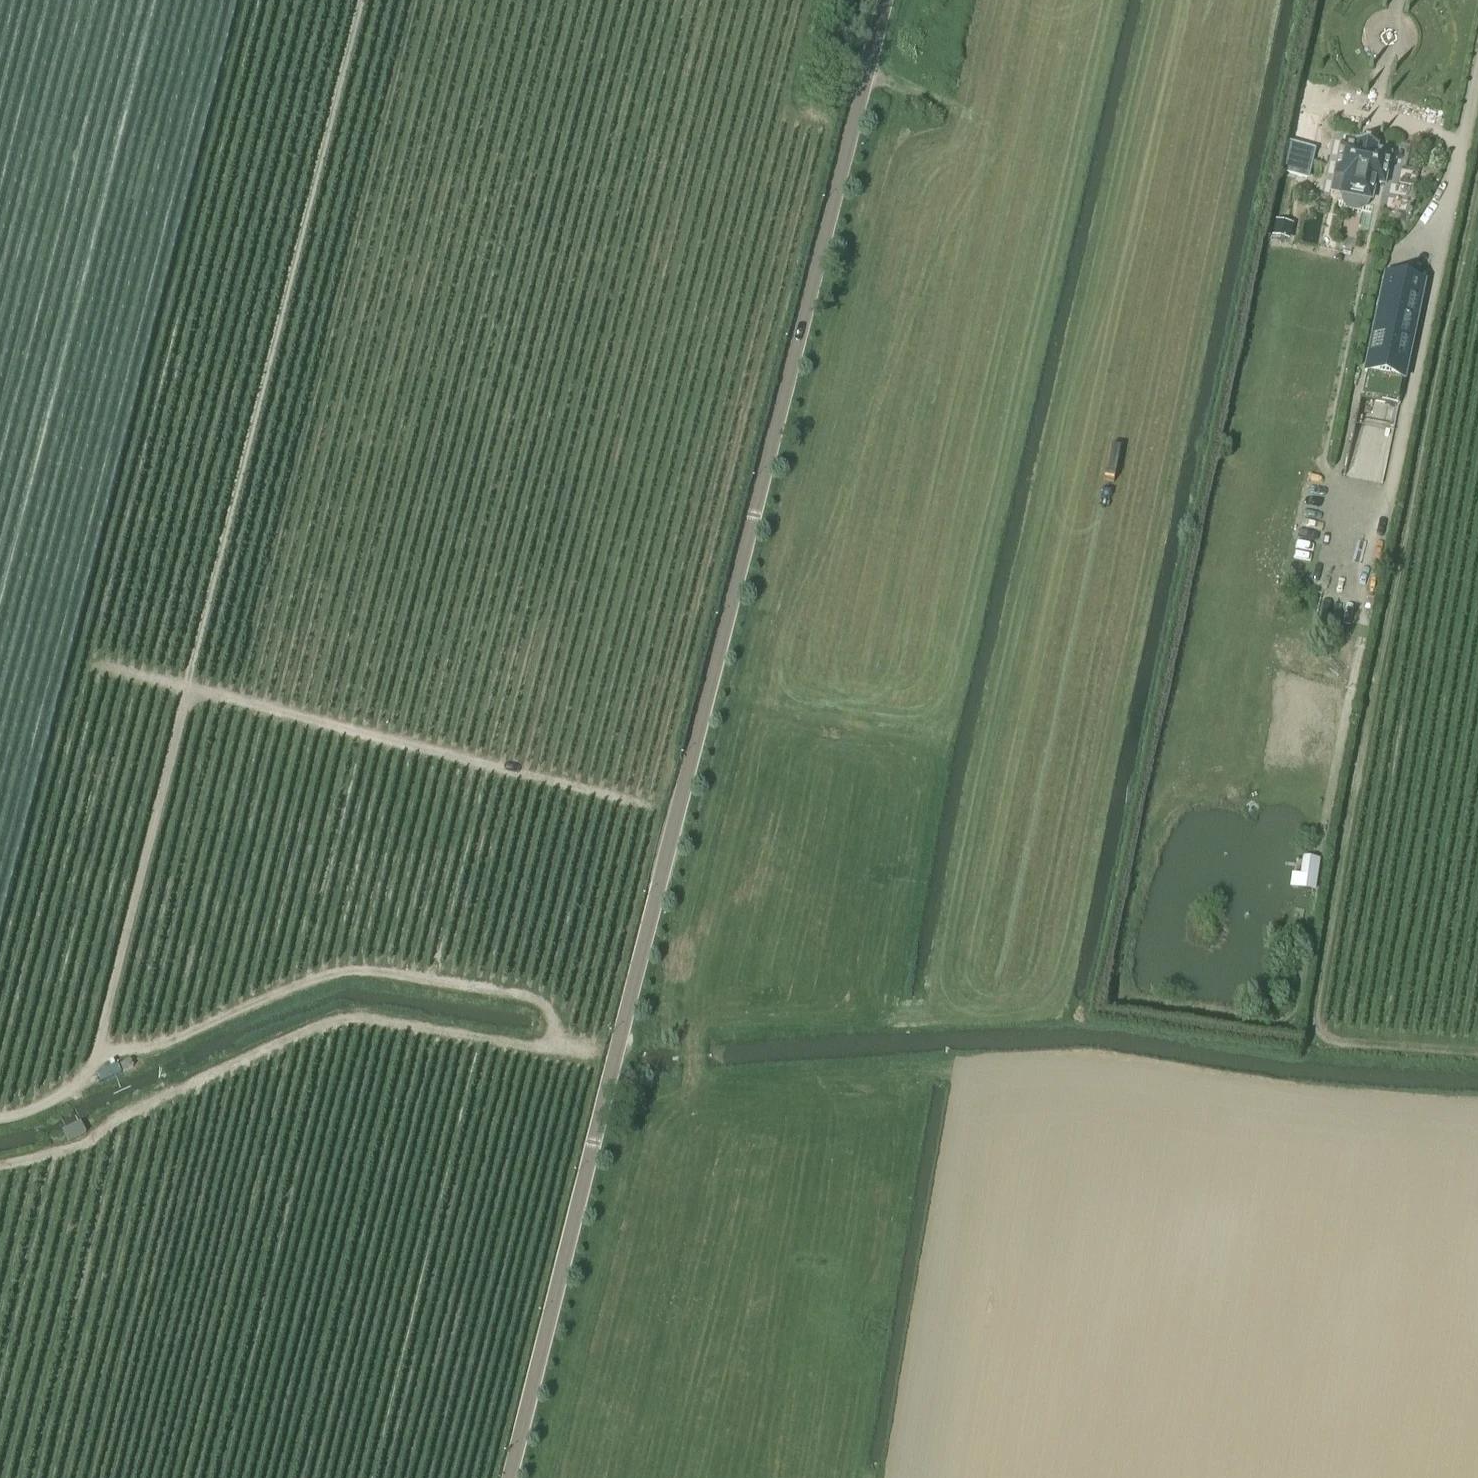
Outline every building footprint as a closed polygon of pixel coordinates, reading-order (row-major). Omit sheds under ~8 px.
[(1341,146),(1335,175),(1330,198),(1379,208),(1390,156),(1375,153),(1376,147),(1357,143),(1356,149),(1341,146)] [(1323,245),(1337,246),(1338,212),(1324,211),(1323,245)] [(1288,225),(1275,222),(1271,238),(1284,241),(1288,225)] [(1385,275),(1365,373),(1359,398),(1399,407),(1424,283),(1385,275)] [(1319,861),(1304,858),(1300,890),(1314,892),(1319,861)] [(119,1065),(98,1071),(101,1079),(122,1073),(119,1065)] [(69,1140),(87,1132),(83,1121),(64,1129),(69,1140)]
